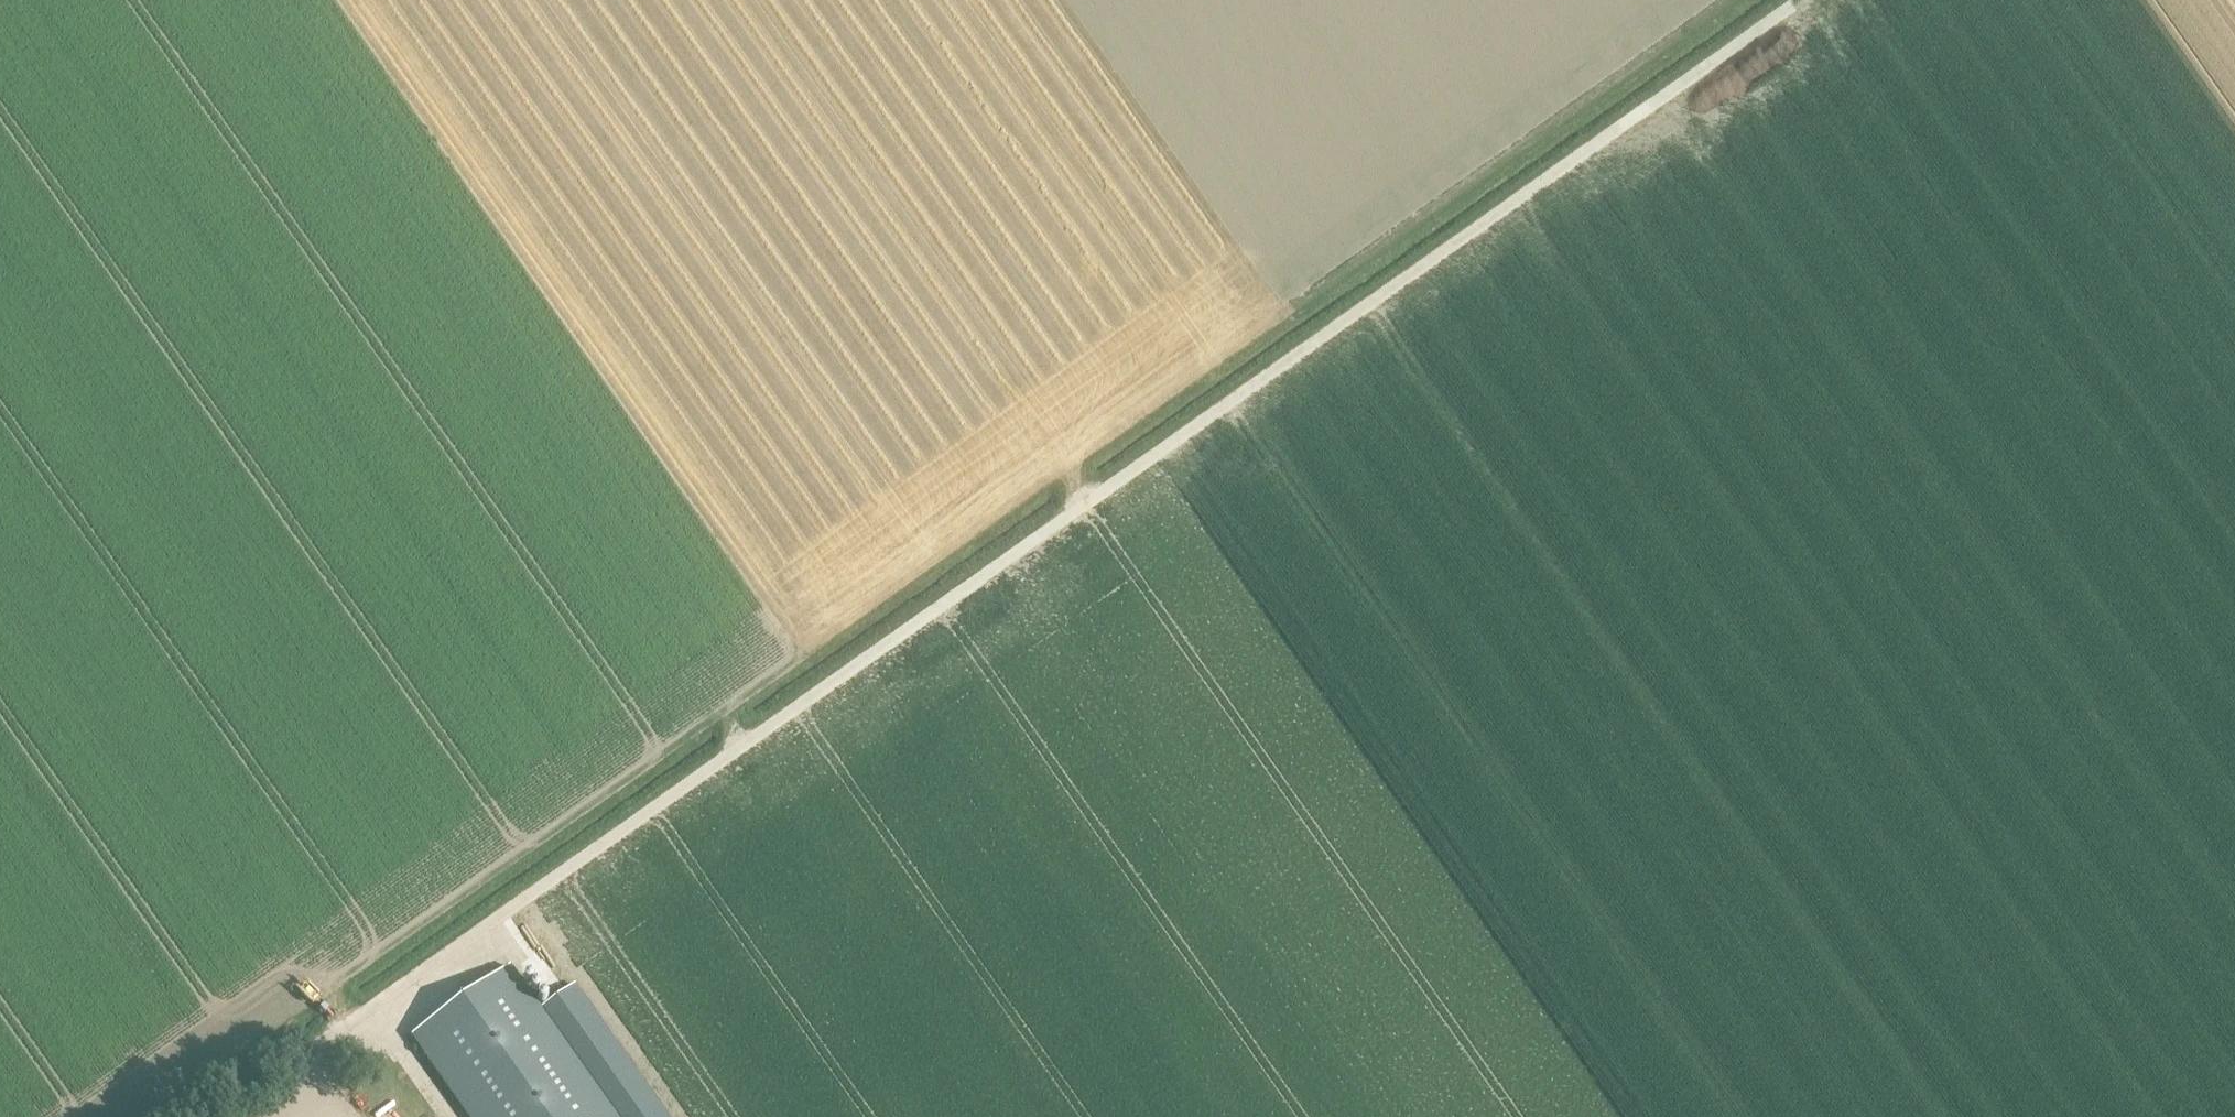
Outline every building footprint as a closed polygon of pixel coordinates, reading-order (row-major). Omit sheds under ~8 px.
[(470,1116),(616,1116),(509,966),(412,1035),(470,1116)]
